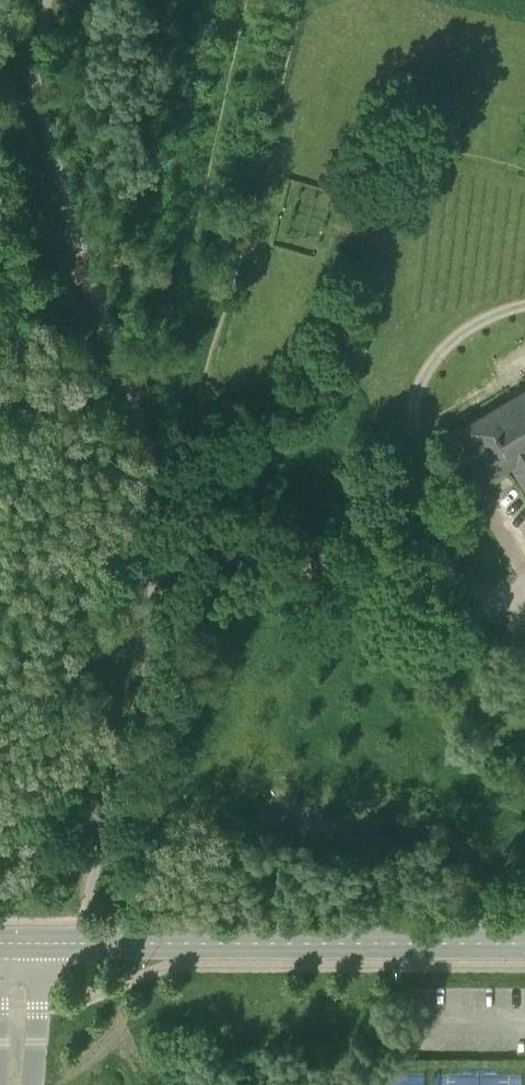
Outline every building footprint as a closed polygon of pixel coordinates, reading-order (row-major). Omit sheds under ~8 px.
[(463,428),(463,429),(456,432),(484,480),(513,463),(524,484),(524,391),(463,428)]
